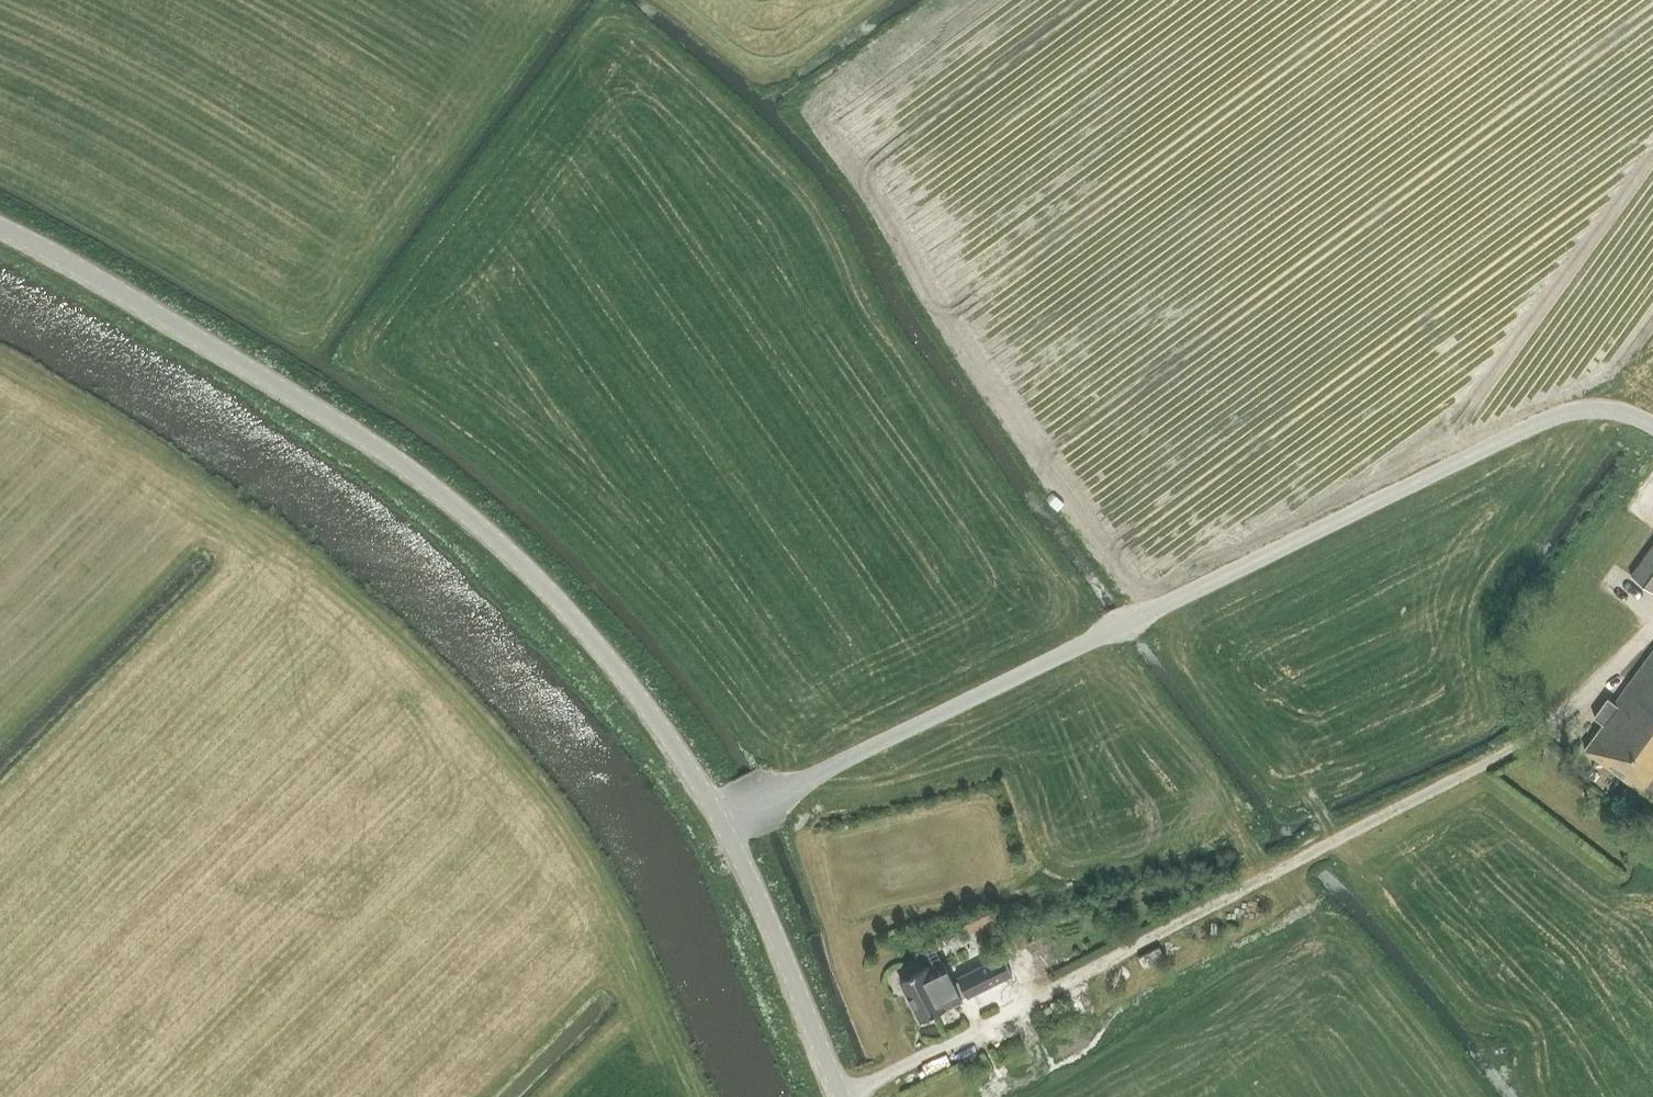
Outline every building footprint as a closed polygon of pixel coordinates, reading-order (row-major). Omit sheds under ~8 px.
[(1652,592),(1652,542),(1630,574),(1652,592)] [(1610,709),(1607,707),(1598,720),(1603,724),(1585,749),(1650,797),(1652,799),(1652,650),(1610,709)] [(1020,980),(1030,975),(1021,954),(1010,959),(1011,961),(991,971),(988,966),(954,982),(944,961),(929,969),(928,966),(914,973),(912,971),(904,975),(905,977),(900,980),(921,1020),(956,1002),(959,1009),(988,996),(985,990),(997,984),(994,978),(1014,968),(1020,980)]
